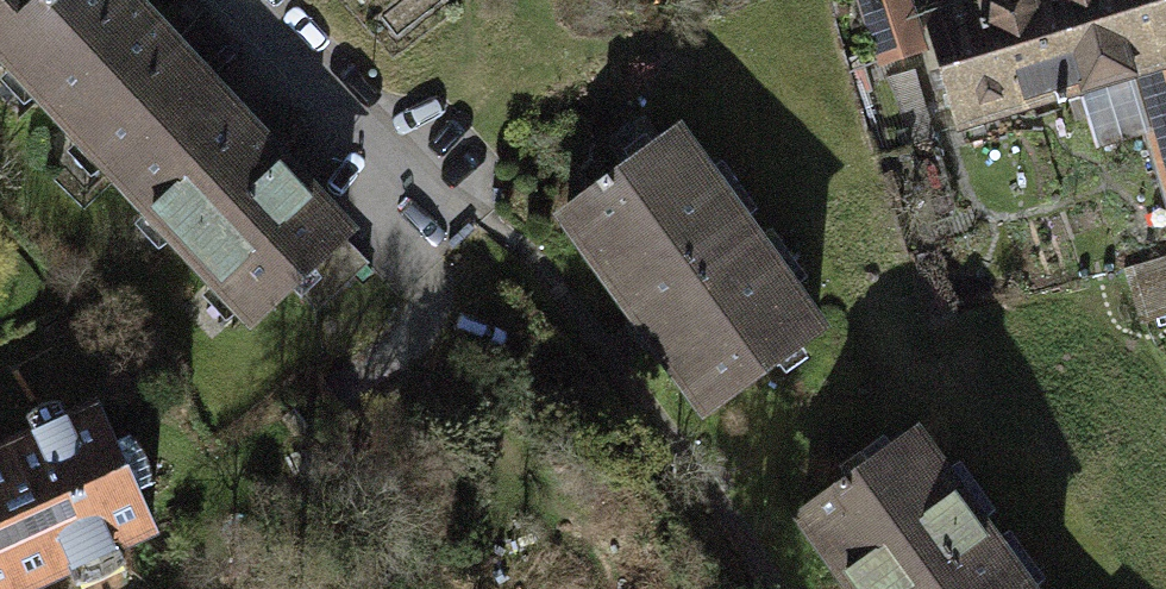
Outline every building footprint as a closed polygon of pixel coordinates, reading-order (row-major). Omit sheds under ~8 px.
[(9,57),(114,168),(156,128),(162,134),(207,91),(120,0),(45,0),(45,1),(44,0),(3,0),(0,3),(0,48),(9,57)] [(880,64),(921,51),(905,0),(861,0),(880,64)] [(1144,128),(1127,70),(1165,58),(1165,0),(979,0),(929,15),(962,122),(1075,88),(1092,144),(1144,128)] [(9,57),(0,48),(0,65),(9,57)] [(1127,70),(1144,128),(1165,201),(1165,58),(1127,70)] [(287,285),(342,233),(207,91),(162,134),(156,128),(114,168),(255,316),(287,285)] [(671,136),(566,214),(590,247),(581,253),(597,274),(605,269),(647,326),(668,353),(661,358),(679,381),(686,376),(709,408),(815,329),(671,136)] [(342,233),(287,285),(314,313),(369,262),(342,233)] [(1125,265),(1142,322),(1165,315),(1165,254),(1125,265)] [(0,449),(0,588),(13,588),(150,526),(134,493),(153,485),(146,454),(130,435),(112,444),(95,406),(0,449)] [(910,437),(803,516),(825,546),(819,551),(837,575),(845,569),(860,588),(1022,588),(910,437)]
